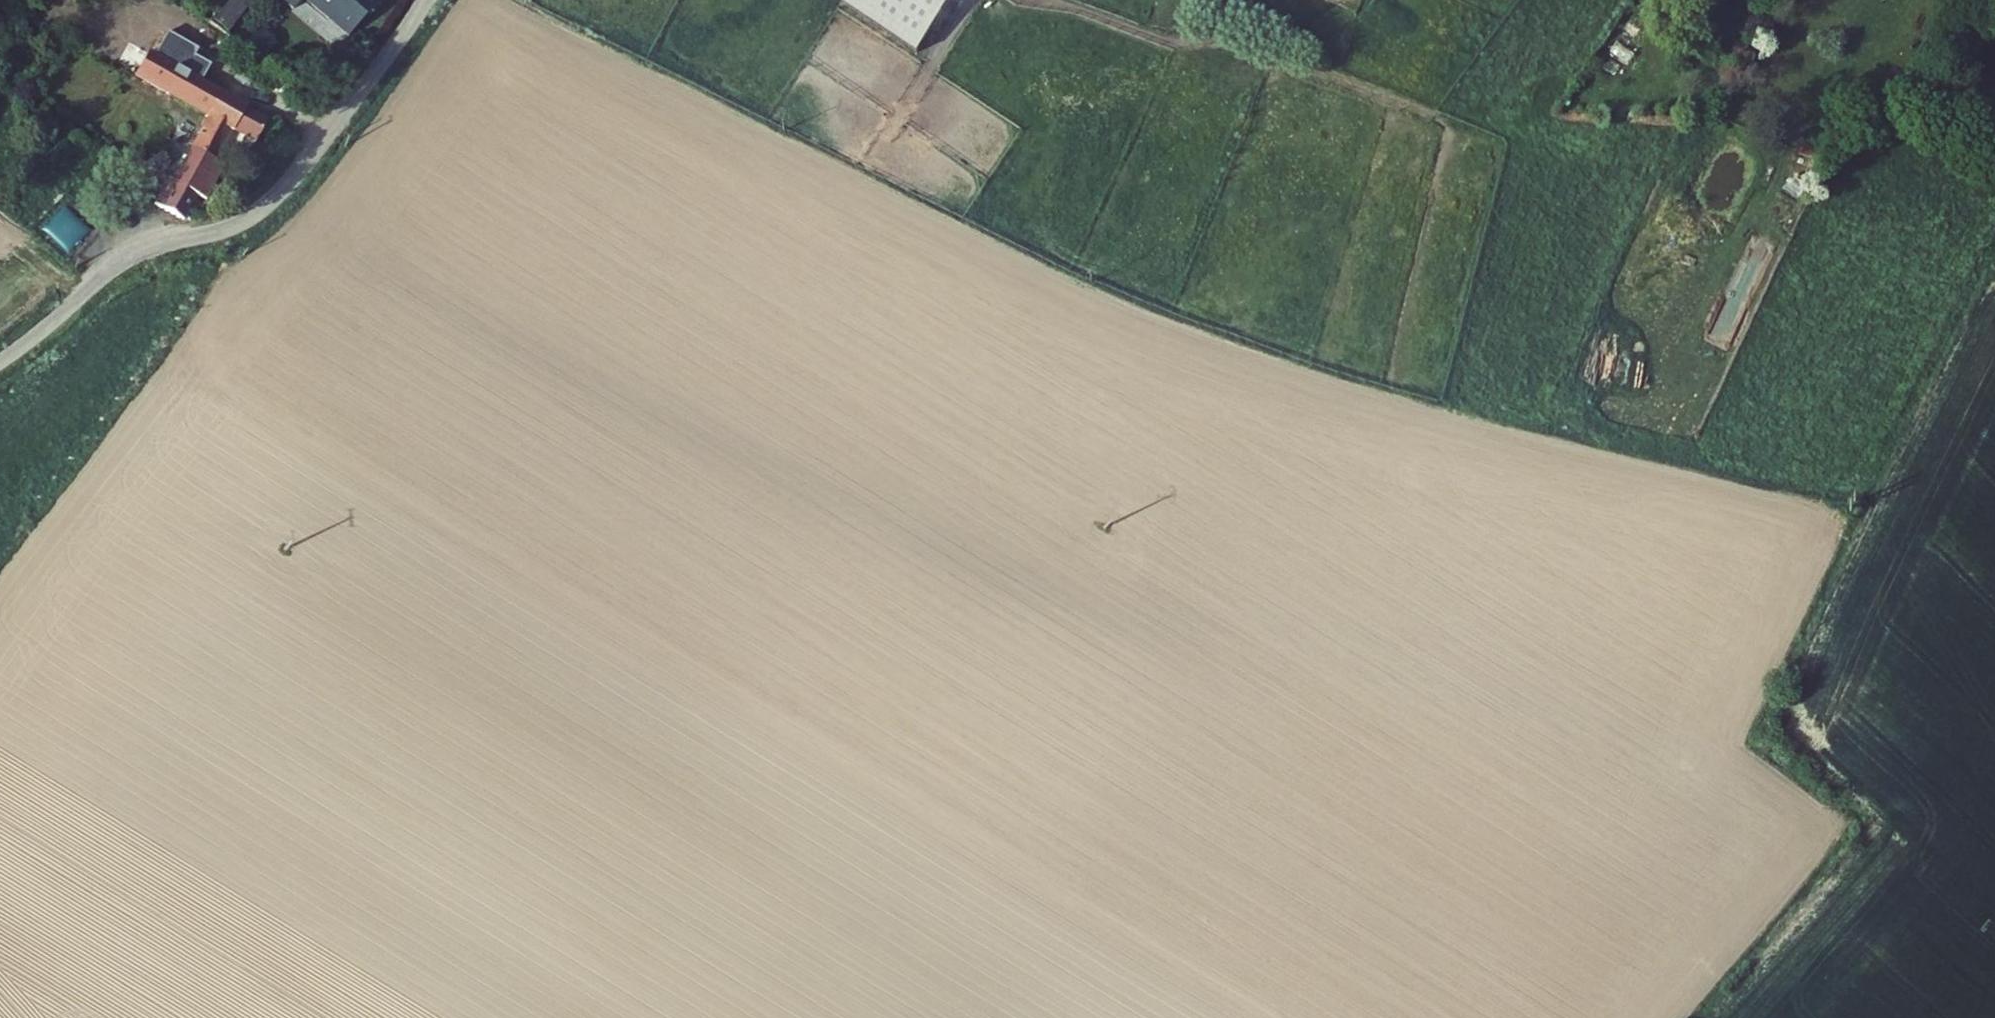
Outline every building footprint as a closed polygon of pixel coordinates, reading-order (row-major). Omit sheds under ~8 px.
[(229,29),(253,0),(228,0),(214,17),(229,29)] [(292,1),(317,20),(325,9),(366,40),(397,0),(293,0),(292,1)] [(175,40),(166,55),(262,108),(271,92),(175,40)] [(187,166),(164,202),(196,222),(209,198),(220,203),(242,165),(235,162),(252,132),(274,145),(287,122),(262,108),(166,55),(149,82),(219,122),(192,168),(187,166)] [(152,162),(138,188),(153,198),(170,174),(152,162)]
